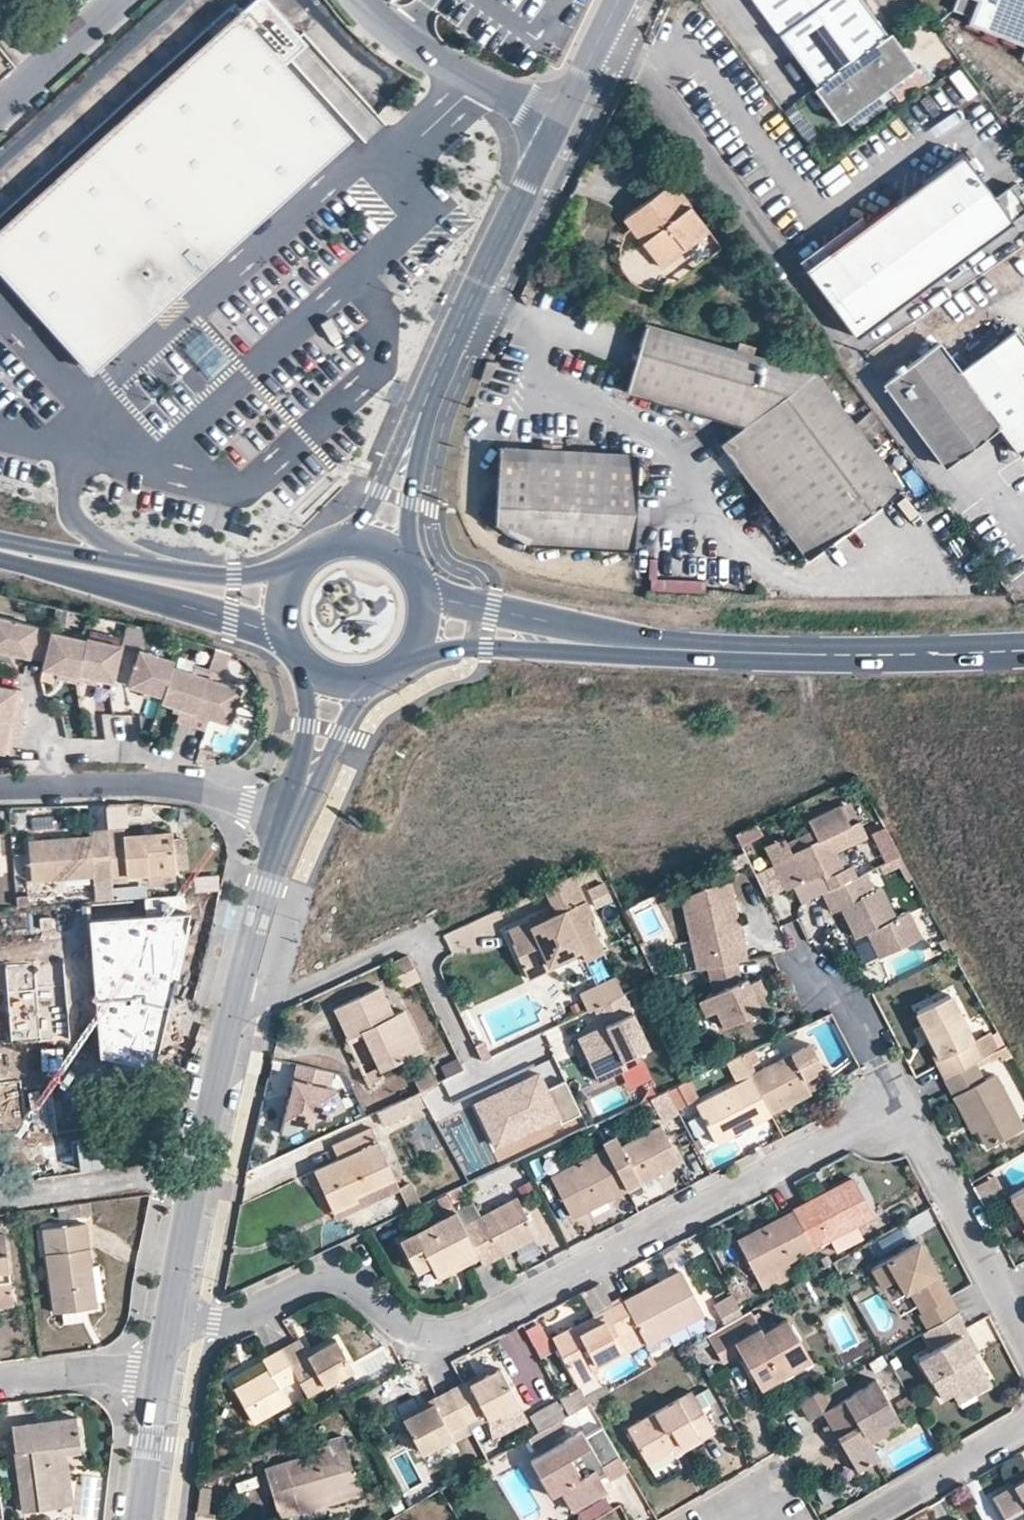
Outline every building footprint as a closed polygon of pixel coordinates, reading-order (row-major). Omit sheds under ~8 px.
[(0,233),(0,281),(78,365),(94,365),(102,365),(213,264),(347,143),(274,61),(299,39),(266,0),(259,0),(0,233)] [(871,0),(763,0),(818,75),(815,78),(840,112),(917,56),(892,22),(889,24),(871,0)] [(958,11),(976,18),(974,24),(1023,44),(1023,0),(963,0),(958,11)] [(853,337),(1013,223),(996,200),(963,155),(910,193),(804,269),(853,337)] [(643,242),(662,270),(708,235),(674,187),(649,204),(627,220),(643,242)] [(1011,188),(996,200),(1013,223),(1023,214),(1023,204),(1011,188)] [(715,441),(802,554),(898,482),(809,368),(644,323),(635,354),(625,387),(740,421),(715,441)] [(997,425),(1018,454),(1023,450),(1023,352),(1011,334),(958,371),(939,343),(903,369),(881,383),(940,466),(997,425)] [(497,442),(494,518),(528,538),(631,544),(634,450),(497,442)] [(705,593),(704,579),(659,581),(659,559),(649,560),(650,595),(705,593)] [(28,655),(30,650),(44,654),(50,628),(50,626),(0,614),(0,649),(28,655)] [(63,671),(62,677),(75,680),(78,673),(86,636),(50,628),(44,654),(43,659),(42,666),(57,670),(63,671)] [(91,669),(97,671),(114,674),(120,643),(86,636),(78,673),(89,675),(91,669)] [(137,646),(126,683),(143,688),(150,690),(148,697),(160,700),(171,663),(173,657),(137,646)] [(30,650),(28,655),(43,659),(44,654),(30,650)] [(176,711),(174,720),(191,725),(209,665),(195,661),(192,668),(171,663),(160,700),(173,704),(178,705),(176,711)] [(191,725),(203,729),(206,720),(208,714),(216,716),(228,719),(238,683),(219,678),(221,669),(209,665),(191,725)] [(89,675),(96,677),(97,671),(91,669),(89,675)] [(0,683),(0,717),(21,720),(23,706),(17,704),(19,697),(20,687),(0,683)] [(143,688),(141,695),(148,697),(150,690),(143,688)] [(24,700),(25,698),(19,697),(17,704),(23,706),(24,700)] [(208,714),(206,720),(214,722),(216,716),(208,714)] [(8,750),(10,741),(11,735),(18,736),(21,720),(0,717),(0,749),(8,750)] [(858,824),(849,805),(840,809),(848,828),(858,824)] [(848,828),(840,809),(805,825),(811,837),(814,844),(788,856),(787,860),(770,868),(780,890),(782,894),(819,877),(826,891),(854,878),(849,869),(841,872),(834,855),(865,840),(858,824),(848,828)] [(131,833),(131,826),(114,827),(116,860),(117,878),(155,875),(182,873),(178,830),(131,833)] [(34,839),(37,880),(100,875),(99,862),(116,860),(114,827),(95,829),(95,835),(34,839)] [(885,864),(900,859),(888,828),(873,834),(885,864)] [(761,850),(770,868),(787,860),(788,856),(814,844),(811,837),(785,848),(781,840),(761,850)] [(116,860),(99,862),(100,875),(101,900),(119,899),(117,878),(116,860)] [(780,890),(770,868),(753,875),(764,898),(780,890)] [(871,892),(863,874),(854,878),(826,891),(820,894),(829,913),(838,909),(852,940),(863,935),(875,958),(919,938),(906,912),(893,918),(878,888),(871,892)] [(510,948),(526,983),(552,971),(550,966),(579,952),(582,957),(585,964),(603,955),(587,923),(591,921),(571,878),(542,891),(552,912),(554,918),(531,929),(528,924),(507,934),(514,947),(510,948)] [(680,914),(692,970),(702,968),(710,967),(731,963),(742,961),(739,946),(732,947),(729,928),(735,927),(730,904),(726,885),(701,890),(678,901),(680,914)] [(528,924),(531,929),(554,918),(552,912),(528,924)] [(739,946),(735,927),(729,928),(732,947),(739,946)] [(550,966),(552,971),(582,957),(579,952),(550,966)] [(417,978),(406,954),(388,962),(400,986),(417,978)] [(731,963),(710,967),(702,968),(706,994),(705,994),(703,995),(701,997),(698,999),(697,1002),(697,1006),(698,1009),(701,1013),(703,1014),(707,1015),(710,1015),(713,1014),(721,1029),(765,1007),(752,983),(745,986),(740,979),(734,982),(731,963)] [(576,993),(584,1010),(590,1007),(620,993),(621,993),(612,976),(576,993)] [(44,979),(7,981),(9,1015),(46,1013),(44,979)] [(376,1067),(378,1070),(422,1050),(403,1009),(393,1014),(379,987),(333,1008),(346,1038),(360,1032),(376,1067)] [(645,1046),(620,993),(590,1007),(598,1025),(573,1037),(593,1080),(623,1066),(619,1058),(645,1046)] [(932,1058),(942,1077),(981,1057),(972,1040),(949,994),(915,1012),(922,1027),(937,1056),(932,1058)] [(46,1015),(5,1017),(5,1034),(0,1034),(0,1094),(50,1091),(46,1015)] [(937,1056),(922,1027),(918,1029),(932,1058),(937,1056)] [(994,1029),(972,1040),(981,1057),(1003,1045),(994,1029)] [(471,1045),(479,1061),(488,1056),(480,1041),(471,1045)] [(750,1076),(769,1114),(787,1104),(788,1106),(811,1094),(809,1091),(822,1084),(814,1070),(821,1066),(810,1045),(750,1076)] [(975,1128),(984,1146),(1022,1125),(1013,1109),(1002,1088),(994,1073),(984,1079),(978,1067),(1001,1056),(1003,1060),(1009,1056),(1003,1045),(981,1057),(942,1077),(971,1131),(975,1128)] [(750,1050),(739,1055),(745,1067),(756,1062),(750,1050)] [(722,1063),(734,1086),(750,1076),(745,1067),(739,1055),(722,1063)] [(446,1078),(463,1073),(458,1059),(441,1065),(446,1078)] [(280,1134),(288,1135),(329,1116),(336,1088),(329,1087),(332,1072),(296,1064),(280,1134)] [(419,1089),(436,1081),(429,1065),(411,1074),(419,1089)] [(361,1074),(366,1085),(381,1078),(378,1070),(376,1067),(361,1074)] [(577,1115),(561,1081),(543,1089),(535,1073),(469,1103),(491,1149),(554,1119),(557,1124),(577,1115)] [(697,1105),(716,1144),(770,1116),(769,1114),(750,1076),(734,1086),(697,1105)] [(1002,1088),(1013,1109),(1021,1105),(1010,1085),(1002,1088)] [(373,1111),(381,1126),(424,1106),(417,1090),(373,1111)] [(676,1112),(665,1090),(648,1098),(660,1121),(676,1112)] [(610,1159),(625,1191),(678,1162),(659,1126),(620,1146),(623,1153),(610,1159)] [(313,1170),(333,1212),(356,1200),(359,1206),(382,1195),(378,1185),(393,1178),(370,1128),(331,1147),(337,1158),(313,1170)] [(550,1176),(572,1218),(625,1191),(610,1159),(604,1148),(550,1176)] [(995,1176),(972,1188),(981,1205),(1004,1194),(995,1176)] [(378,1185),(382,1195),(393,1189),(398,1187),(393,1178),(378,1185)] [(792,1211),(811,1248),(872,1216),(852,1179),(792,1211)] [(417,1207),(406,1183),(398,1187),(393,1189),(404,1213),(417,1207)] [(1009,1196),(1021,1218),(1014,1223),(1023,1240),(1023,1187),(1009,1196)] [(453,1211),(444,1194),(431,1200),(440,1218),(399,1239),(415,1272),(430,1265),(436,1279),(477,1259),(460,1224),(453,1211)] [(477,1259),(481,1265),(535,1237),(515,1197),(478,1215),(460,1224),(477,1259)] [(453,1211),(460,1224),(478,1215),(470,1202),(453,1211)] [(56,1205),(58,1216),(68,1215),(67,1204),(56,1205)] [(737,1240),(756,1278),(811,1248),(792,1211),(737,1240)] [(41,1228),(52,1313),(62,1311),(81,1309),(98,1307),(97,1300),(103,1299),(98,1264),(92,1264),(87,1222),(41,1228)] [(838,1252),(862,1241),(857,1231),(833,1242),(838,1252)] [(12,1303),(3,1232),(0,1233),(0,1305),(12,1303)] [(916,1312),(926,1328),(951,1313),(943,1296),(938,1300),(925,1279),(936,1273),(917,1241),(869,1268),(880,1286),(894,1278),(902,1291),(906,1289),(919,1310),(916,1312)] [(635,1326),(645,1345),(664,1334),(701,1315),(678,1269),(621,1299),(635,1326)] [(925,1279),(938,1300),(943,1296),(948,1295),(936,1273),(925,1279)] [(723,1280),(727,1288),(737,1283),(733,1275),(723,1280)] [(609,1305),(598,1284),(582,1293),(593,1314),(609,1305)] [(943,1296),(951,1313),(955,1312),(957,1311),(948,1295),(943,1296)] [(551,1336),(569,1373),(587,1364),(590,1370),(625,1352),(617,1335),(635,1326),(621,1299),(609,1305),(593,1314),(551,1336)] [(723,1325),(741,1315),(733,1301),(716,1310),(723,1325)] [(62,1311),(63,1323),(82,1320),(81,1309),(62,1311)] [(733,1340),(757,1325),(749,1310),(741,1315),(723,1325),(714,1330),(705,1335),(720,1362),(740,1352),(733,1340)] [(917,1356),(940,1397),(950,1391),(983,1372),(972,1353),(969,1354),(959,1335),(965,1332),(955,1312),(951,1313),(926,1328),(921,1331),(930,1349),(917,1356)] [(691,1333),(695,1341),(705,1335),(714,1330),(706,1315),(697,1321),(701,1328),(691,1333)] [(740,1352),(759,1387),(808,1359),(784,1318),(761,1331),(757,1325),(733,1340),(740,1352)] [(977,1345),(996,1338),(988,1318),(970,1325),(977,1345)] [(959,1335),(969,1354),(972,1353),(976,1350),(965,1332),(959,1335)] [(645,1345),(650,1354),(669,1343),(664,1334),(645,1345)] [(295,1377),(305,1395),(321,1386),(304,1355),(297,1344),(299,1343),(297,1338),(280,1348),(295,1377)] [(304,1355),(321,1386),(350,1369),(333,1338),(304,1355)] [(267,1369),(277,1388),(295,1377),(280,1348),(261,1359),(267,1369)] [(592,1374),(590,1370),(587,1364),(569,1373),(574,1383),(592,1374)] [(478,1373),(448,1388),(466,1421),(484,1412),(487,1419),(517,1403),(498,1367),(480,1376),(478,1373)] [(233,1388),(252,1422),(286,1403),(277,1388),(267,1369),(233,1388)] [(542,1399),(554,1393),(544,1372),(532,1377),(542,1399)] [(950,1391),(955,1401),(988,1383),(983,1372),(950,1391)] [(821,1412),(855,1471),(878,1458),(875,1451),(870,1442),(900,1426),(874,1381),(851,1395),(840,1377),(798,1403),(808,1420),(821,1412)] [(466,1421),(448,1388),(416,1404),(418,1408),(401,1417),(419,1454),(451,1437),(447,1431),(466,1421)] [(626,1428),(647,1465),(671,1451),(672,1455),(713,1433),(688,1391),(676,1398),(677,1400),(626,1428)] [(538,1430),(563,1416),(554,1400),(530,1414),(538,1430)] [(524,1417),(517,1403),(487,1419),(495,1433),(524,1417)] [(11,1423),(21,1509),(73,1502),(67,1453),(80,1451),(76,1416),(11,1423)] [(588,1445),(608,1479),(626,1469),(601,1426),(583,1436),(588,1445)] [(875,1451),(904,1434),(900,1426),(870,1442),(875,1451)] [(559,1490),(570,1509),(605,1489),(594,1470),(582,1477),(571,1455),(588,1445),(583,1436),(579,1429),(529,1458),(538,1473),(547,1468),(559,1490)] [(262,1465),(276,1517),(360,1493),(355,1472),(351,1473),(343,1447),(329,1451),(327,1445),(308,1451),(309,1455),(285,1463),(284,1458),(262,1465)] [(538,1473),(550,1494),(559,1490),(547,1468),(538,1473)] [(990,1498),(1002,1519),(1023,1519),(1023,1478),(990,1498)]
